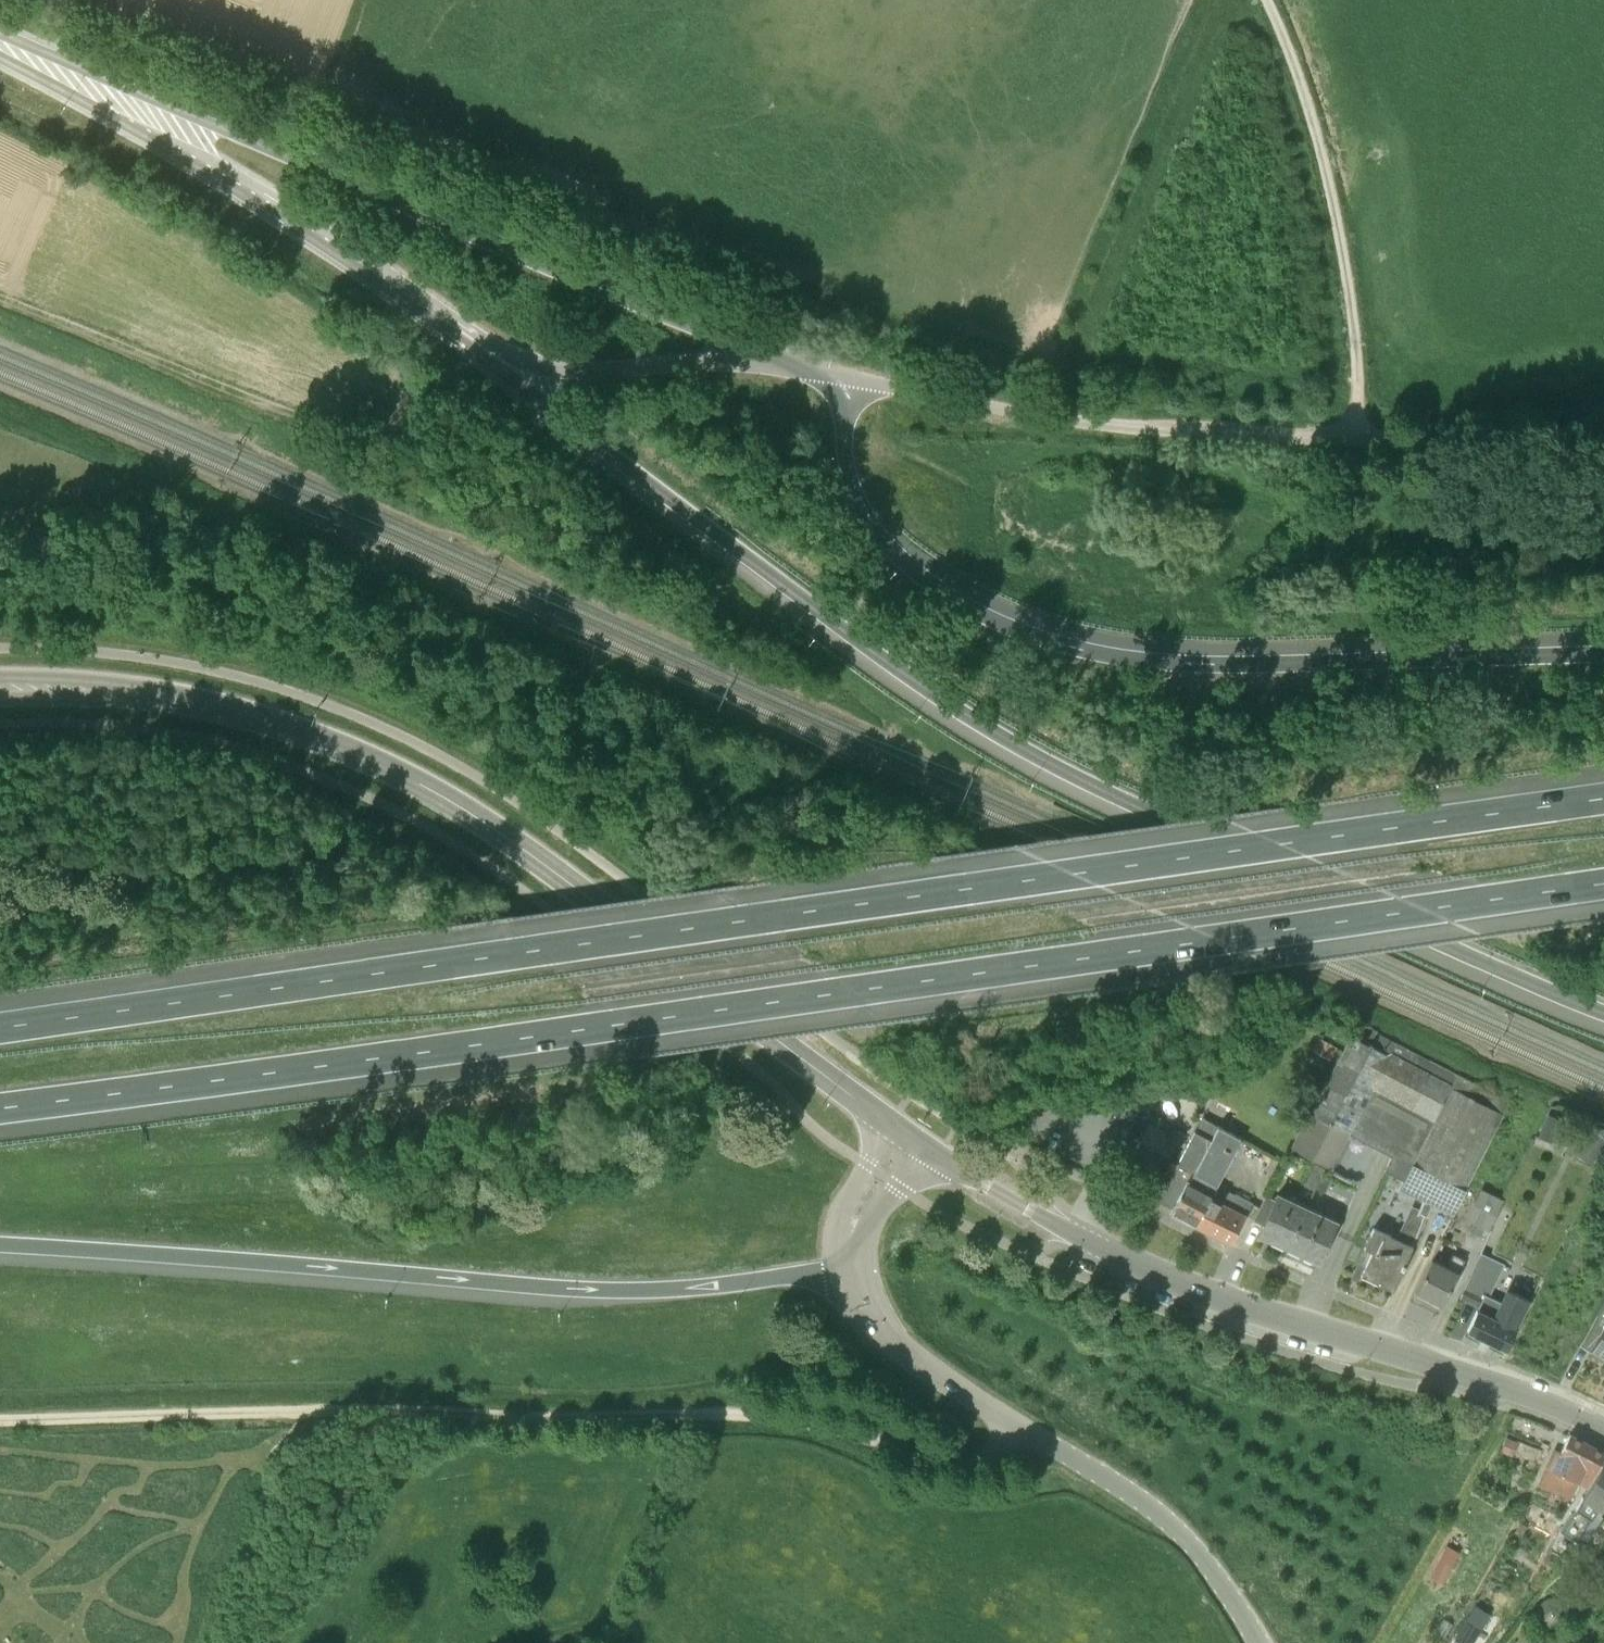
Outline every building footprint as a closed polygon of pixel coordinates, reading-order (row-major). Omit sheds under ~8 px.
[(1332,1169),(1351,1133),(1392,1155),(1384,1170),(1403,1179),(1402,1179),(1406,1181),(1461,1075),(1396,1042),(1360,1021),(1292,1147),(1332,1169)] [(1337,1048),(1321,1038),(1314,1050),(1331,1059),(1337,1048)] [(1432,1204),(1453,1215),(1475,1170),(1511,1100),(1461,1075),(1406,1181),(1402,1179),(1398,1188),(1424,1200),(1420,1208),(1412,1204),(1396,1238),(1381,1231),(1361,1274),(1362,1275),(1365,1269),(1381,1276),(1378,1282),(1394,1289),(1406,1264),(1404,1264),(1432,1204)] [(1542,1128),(1557,1133),(1562,1120),(1547,1115),(1542,1128)] [(1210,1139),(1195,1130),(1177,1163),(1191,1171),(1171,1209),(1196,1222),(1216,1183),(1218,1184),(1242,1138),(1218,1125),(1210,1139)] [(1589,1130),(1573,1150),(1590,1164),(1603,1147),(1603,1142),(1589,1130)] [(1314,1190),(1315,1188),(1321,1175),(1324,1168),(1315,1164),(1304,1185),(1314,1190)] [(1321,1175),(1315,1188),(1325,1193),(1331,1179),(1321,1175)] [(1253,1200),(1218,1184),(1216,1183),(1196,1222),(1194,1224),(1231,1243),(1253,1200)] [(1467,1218),(1490,1229),(1504,1199),(1481,1188),(1467,1218)] [(1264,1196),(1253,1219),(1264,1224),(1259,1234),(1283,1245),(1304,1204),(1277,1192),(1273,1201),(1264,1196)] [(1304,1204),(1283,1245),(1318,1261),(1326,1245),(1331,1247),(1342,1223),(1339,1222),(1340,1221),(1304,1204)] [(1467,1329),(1508,1349),(1532,1300),(1516,1292),(1509,1305),(1491,1296),(1506,1264),(1481,1252),(1460,1296),(1479,1305),(1467,1329)] [(1447,1266),(1431,1259),(1415,1291),(1443,1304),(1465,1260),(1453,1254),(1447,1266)] [(1584,1338),(1585,1339),(1589,1332),(1598,1338),(1591,1349),(1603,1357),(1603,1305),(1584,1338)] [(1570,1433),(1562,1447),(1560,1451),(1554,1448),(1544,1465),(1537,1482),(1570,1497),(1577,1481),(1588,1486),(1589,1484),(1603,1451),(1570,1433)] [(1570,1537),(1576,1541),(1591,1519),(1591,1518),(1597,1508),(1603,1497),(1603,1452),(1603,1451),(1589,1484),(1588,1486),(1587,1487),(1582,1496),(1576,1508),(1577,1509),(1562,1531),(1570,1537)] [(1523,1533),(1529,1521),(1522,1517),(1516,1530),(1523,1533)] [(1452,1566),(1459,1553),(1447,1546),(1439,1559),(1452,1566)] [(1474,1635),(1488,1611),(1475,1603),(1461,1628),(1474,1635)]
